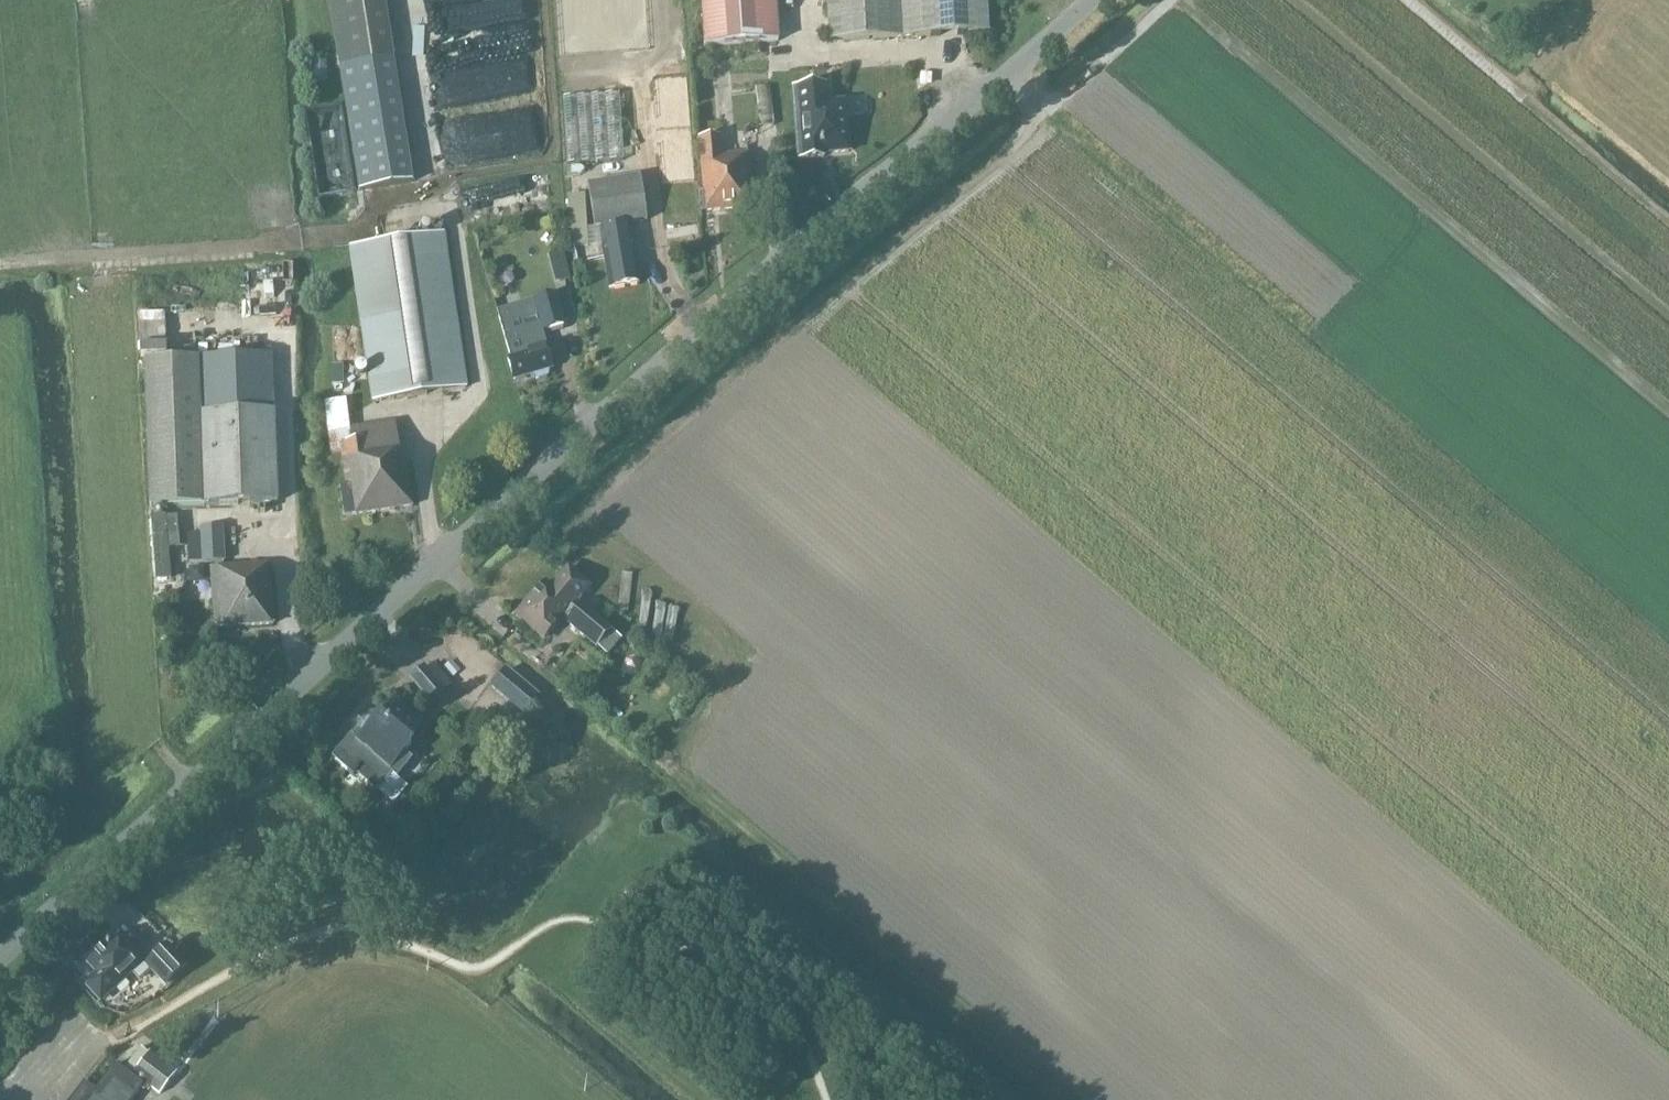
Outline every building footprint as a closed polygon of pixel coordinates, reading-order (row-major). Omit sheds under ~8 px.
[(340,67),(392,59),(383,0),(329,0),(340,67)] [(460,2),(463,27),(503,22),(500,0),(475,0),(460,2)] [(552,12),(588,13),(588,0),(552,0),(552,12)] [(787,37),(779,37),(776,0),(702,0),(705,46),(779,41),(780,48),(788,47),(787,37)] [(830,41),(989,33),(987,0),(828,0),(830,41)] [(826,85),(793,87),(797,159),(822,157),(822,154),(847,153),(844,102),(827,103),(826,85)] [(625,161),(620,93),(563,97),(568,165),(625,161)] [(403,129),(351,138),(359,190),(412,181),(403,129)] [(700,192),(701,211),(753,207),(749,153),(723,155),(721,137),(699,139),(704,192),(700,192)] [(640,283),(630,225),(628,226),(628,223),(648,219),(641,175),(589,184),(594,213),(589,213),(592,230),(601,228),(610,288),(640,283)] [(586,195),(567,197),(571,247),(589,246),(586,195)] [(355,246),(378,401),(466,388),(443,233),(355,246)] [(555,245),(560,271),(573,269),(568,243),(555,245)] [(245,255),(244,274),(272,275),(272,255),(245,255)] [(515,379),(553,368),(542,332),(566,325),(556,294),(533,301),(535,306),(499,317),(511,357),(508,358),(515,379)] [(278,502),(275,411),(274,411),(272,355),(200,358),(145,360),(150,507),(205,505),(278,502)] [(347,516),(413,506),(407,462),(401,462),(396,423),(358,428),(359,441),(352,442),(346,400),(325,403),(332,452),(342,451),(347,482),(342,484),(347,516)] [(302,516),(291,517),(292,543),(303,543),(302,516)] [(223,527),(201,528),(203,563),(225,561),(223,527)] [(168,548),(190,547),(190,534),(168,534),(168,548)] [(212,568),(216,629),(274,624),(272,579),(268,580),(267,564),(212,568)] [(545,583),(516,617),(544,641),(563,619),(596,647),(611,630),(579,603),(591,589),(569,569),(552,589),(545,583)] [(445,690),(425,667),(411,679),(431,702),(445,690)] [(536,694),(507,670),(493,687),(524,710),(536,694)] [(352,735),(332,759),(354,777),(357,774),(377,791),(392,774),(397,778),(413,760),(405,753),(412,745),(408,741),(423,725),(396,702),(381,719),(379,717),(359,741),(352,735)] [(120,933),(88,962),(99,973),(87,984),(101,1000),(133,971),(140,979),(151,968),(166,985),(186,967),(167,946),(148,963),(120,933)] [(172,1069),(169,1067),(150,1052),(133,1073),(155,1091),(172,1069)] [(116,1065),(96,1091),(85,1083),(72,1099),(133,1099),(144,1086),(116,1065)]
